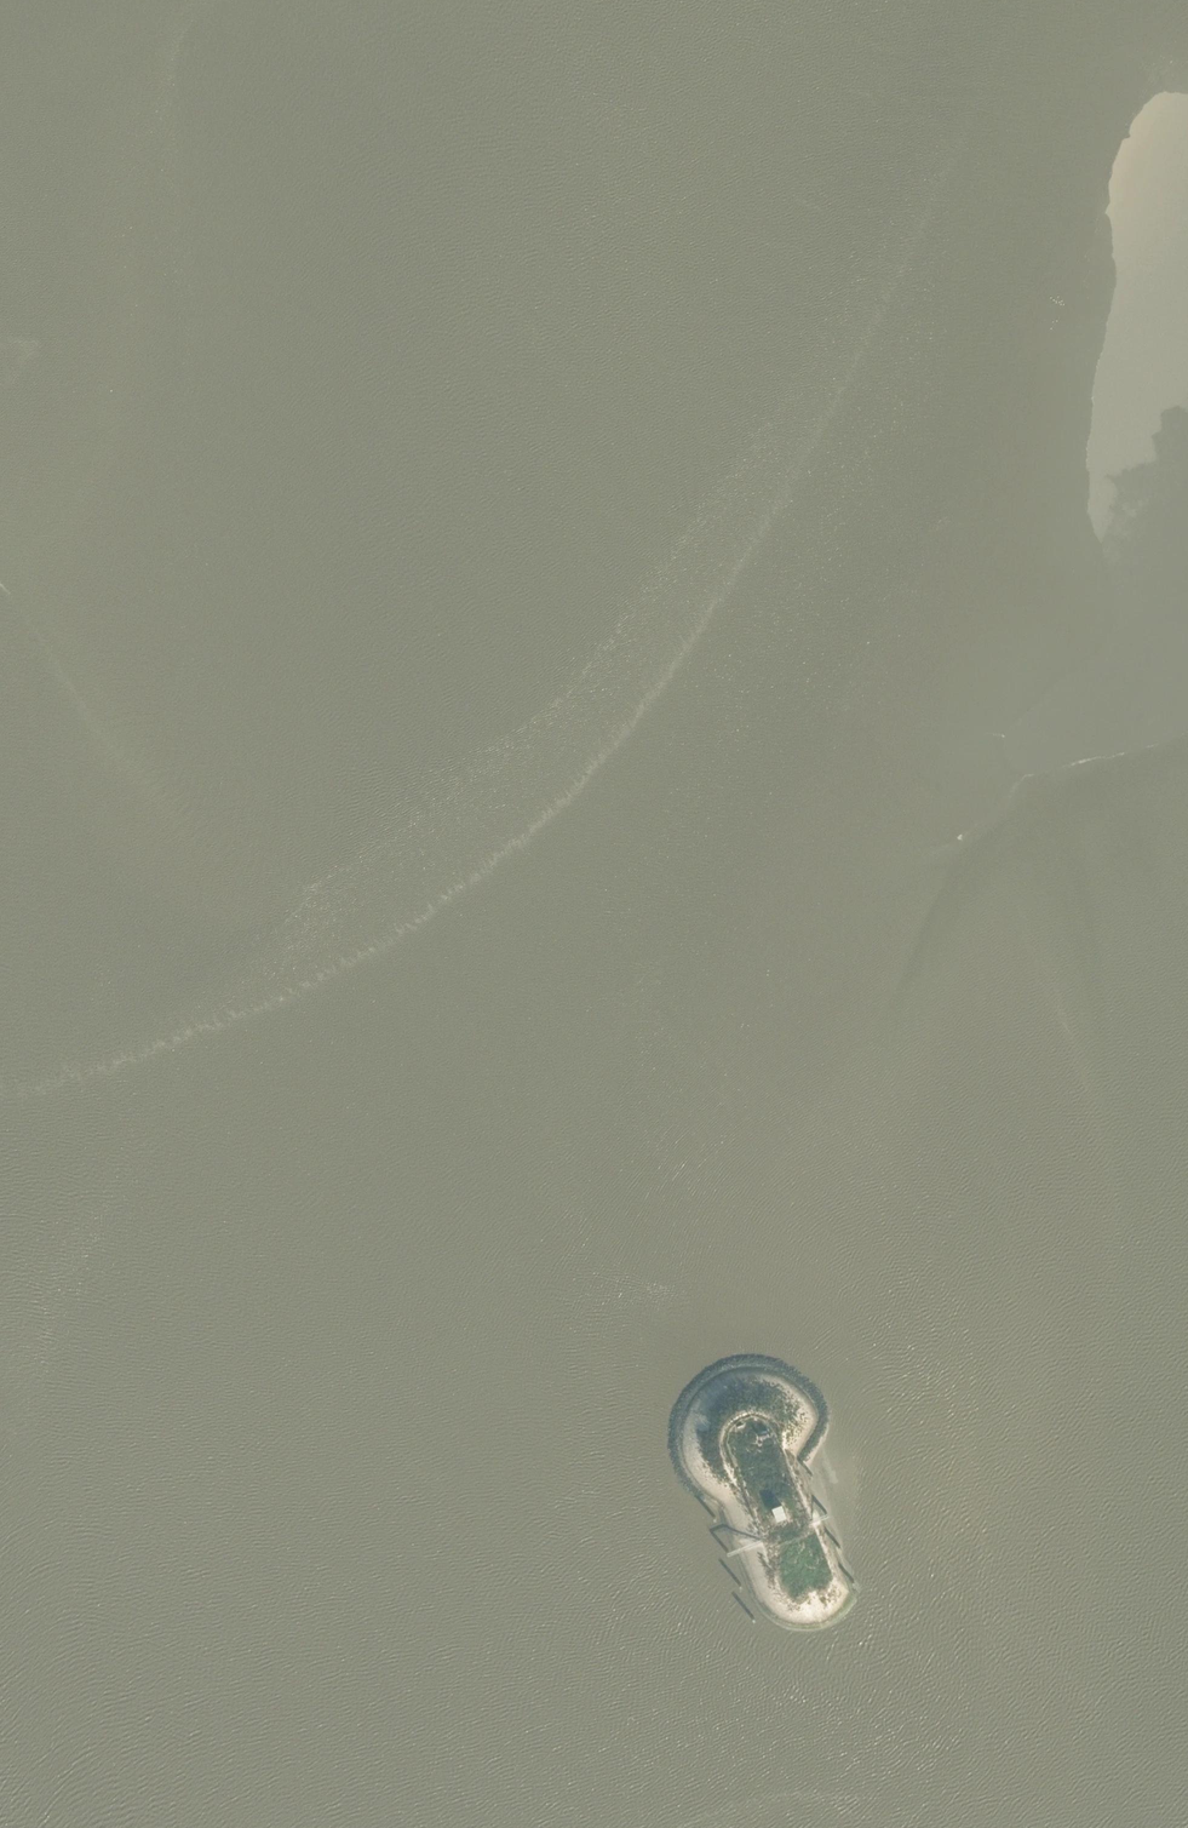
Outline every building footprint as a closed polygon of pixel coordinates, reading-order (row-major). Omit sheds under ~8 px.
[(780,1503),(771,1506),(776,1520),(785,1517),(780,1503)]
